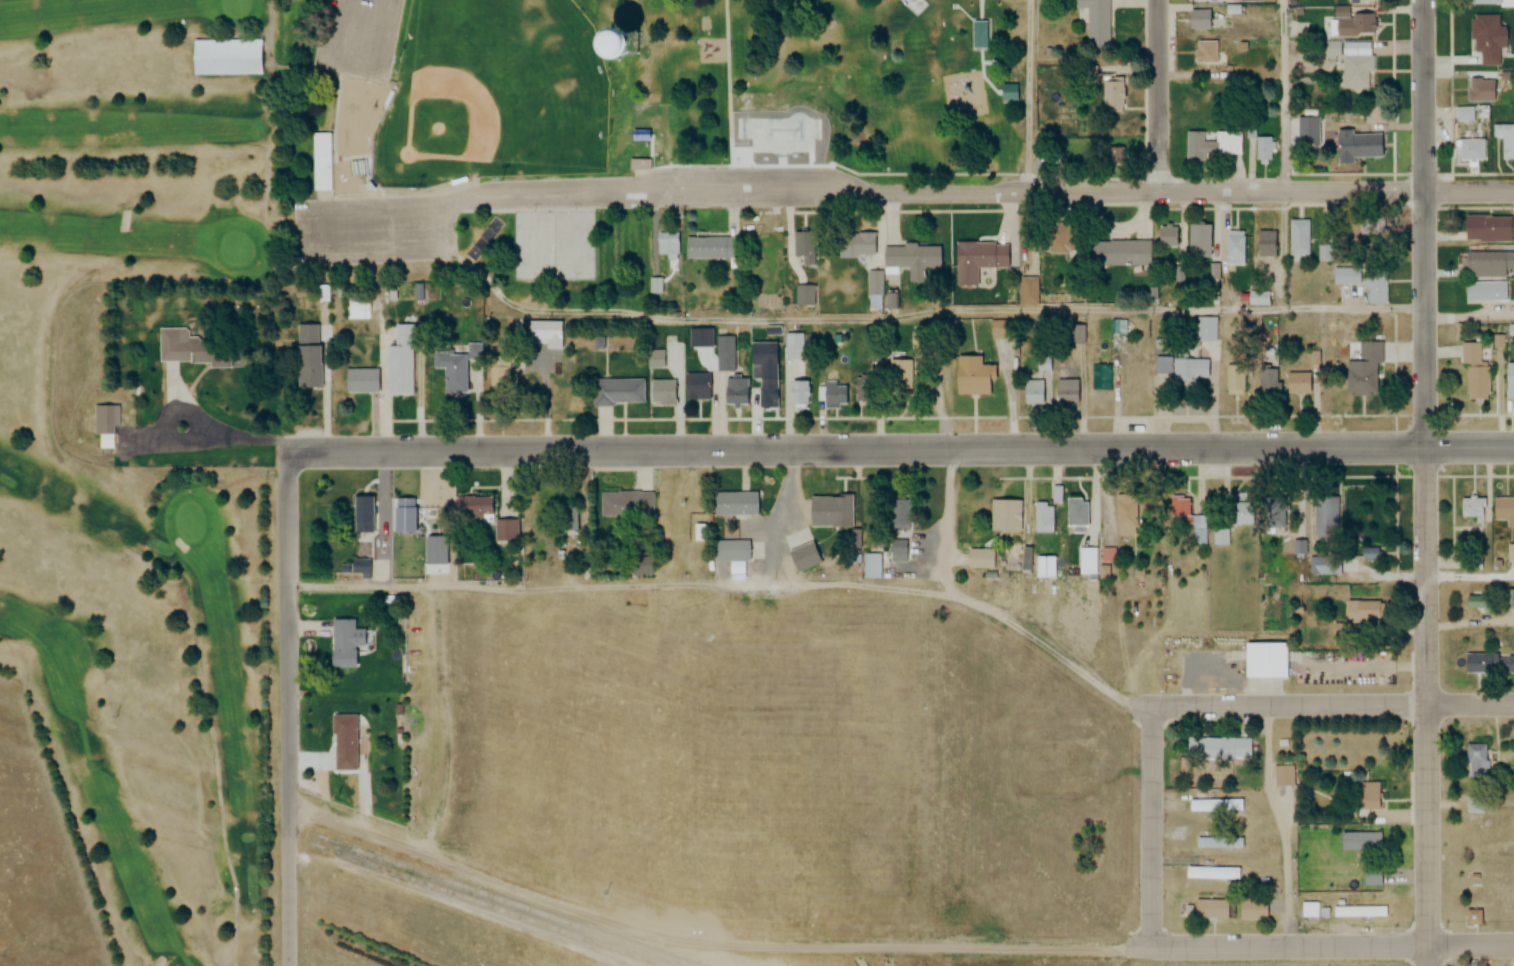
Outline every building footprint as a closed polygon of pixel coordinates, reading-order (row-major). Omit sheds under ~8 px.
[(1074,8),(1086,8),(1086,47),(1108,47),(1108,0),(1074,0),(1074,8)] [(1212,10),(1188,10),(1188,29),(1212,29),(1212,10)] [(1372,35),(1372,12),(1348,12),(1348,18),(1334,18),(1334,34),(1372,35)] [(1505,48),(1505,26),(1499,26),(1499,15),(1470,15),(1470,52),(1479,52),(1479,65),(1498,65),(1498,48),(1505,48)] [(973,48),(990,48),(990,20),(973,20),(973,48)] [(261,39),(191,39),(191,75),(261,75),(261,39)] [(1217,41),(1195,41),(1195,63),(1217,63),(1217,41)] [(1338,42),(1324,41),(1323,56),(1338,57),(1338,42)] [(1341,89),(1370,89),(1370,55),(1341,55),(1341,89)] [(1496,78),(1467,78),(1467,102),(1496,102),(1496,78)] [(1124,80),(1102,80),(1102,114),(1124,114),(1124,80)] [(1001,101),(1016,101),(1016,85),(1001,85),(1001,101)] [(1475,106),(1454,106),(1454,122),(1475,122),(1475,106)] [(1297,116),(1297,146),(1319,146),(1319,116),(1297,116)] [(1256,138),(1256,163),(1273,163),(1273,137),(1256,137),(1256,121),(1250,121),(1250,138),(1256,138)] [(1492,138),(1501,138),(1501,159),(1513,159),(1513,124),(1492,124),(1492,138)] [(1352,129),(1336,129),(1336,159),(1380,159),(1380,133),(1352,133),(1352,129)] [(1242,157),(1241,130),(1215,131),(1215,141),(1203,142),(1203,131),(1186,132),(1186,158),(1242,157)] [(311,191),(331,191),(331,132),(311,132),(311,191)] [(1458,160),(1467,160),(1467,166),(1478,166),(1478,160),(1487,160),(1487,139),(1458,139),(1458,160)] [(1124,161),(1123,148),(1112,149),(1113,162),(1124,161)] [(650,159),(628,159),(628,169),(650,169),(650,159)] [(1513,235),(1513,216),(1463,217),(1464,242),(1513,241),(1513,235)] [(1310,261),(1310,220),(1290,220),(1290,261),(1310,261)] [(1048,254),(1066,255),(1067,225),(1049,225),(1048,254)] [(1209,225),(1188,225),(1188,259),(1209,259),(1209,225)] [(1181,247),(1181,226),(1158,226),(1158,247),(1181,247)] [(1360,230),(1362,242),(1375,240),(1374,228),(1360,230)] [(814,266),(814,231),(791,231),(791,256),(800,256),(800,266),(814,266)] [(1227,261),(1246,261),(1246,231),(1227,231),(1227,261)] [(1256,257),(1278,257),(1278,231),(1256,231),(1256,257)] [(655,257),(678,257),(678,232),(655,232),(655,257)] [(880,269),(907,268),(907,280),(918,280),(918,268),(940,268),(939,245),(875,246),(875,232),(834,233),(834,258),(868,258),(868,270),(865,270),(866,309),(880,309),(880,269)] [(683,258),(726,258),(726,237),(683,237),(683,258)] [(1091,266),(1150,266),(1150,241),(1091,241),(1091,266)] [(954,269),(1009,269),(1009,242),(954,242),(954,269)] [(1505,279),(1505,270),(1513,270),(1513,253),(1464,252),(1464,278),(1505,279)] [(1333,285),(1361,285),(1361,268),(1333,268),(1333,285)] [(1388,305),(1388,269),(1368,269),(1368,305),(1388,305)] [(1021,305),(1020,277),(1037,277),(1037,305),(1021,305)] [(650,293),(662,293),(662,279),(650,279),(650,293)] [(1504,282),(1504,300),(1466,300),(1466,282),(1504,282)] [(814,307),(814,285),(793,285),(793,307),(814,307)] [(1272,292),(1248,292),(1248,304),(1272,304),(1272,292)] [(370,301),(345,301),(345,320),(370,320),(370,301)] [(1198,318),(1198,345),(1216,345),(1217,318),(1198,318)] [(540,343),(540,325),(512,325),(512,343),(540,343)] [(1069,344),(1069,325),(1084,325),(1084,343),(1069,344)] [(384,396),(411,396),(412,327),(393,326),(393,347),(385,347),(384,396)] [(688,348),(712,348),(712,329),(688,329),(688,348)] [(158,332),(158,363),(206,363),(206,332),(158,332)] [(784,334),(784,359),(802,359),(802,334),(784,334)] [(715,372),(732,372),(732,337),(715,337),(715,372)] [(1347,362),(1347,397),(1382,396),(1382,342),(1360,343),(1360,362),(1347,362)] [(776,343),(748,344),(749,378),(757,378),(758,408),(778,408),(776,343)] [(1461,344),(1461,364),(1479,364),(1479,344),(1461,344)] [(293,347),(293,389),(317,389),(317,347),(293,347)] [(661,351),(647,351),(647,368),(661,368),(661,351)] [(441,393),(466,393),(466,353),(431,352),(430,370),(441,370),(441,393)] [(954,396),(991,395),(991,366),(979,366),(979,357),(954,357),(954,396)] [(1210,358),(1157,359),(1157,380),(1210,379),(1210,358)] [(886,390),(910,390),(910,361),(886,361),(886,390)] [(1094,389),(1094,364),(1112,364),(1111,389),(1094,389)] [(1505,364),(1505,399),(1513,399),(1513,364),(1505,364)] [(1245,366),(1227,366),(1227,396),(1245,396),(1245,366)] [(1280,399),(1280,368),(1258,368),(1258,399),(1280,399)] [(1466,400),(1487,400),(1487,368),(1466,368),(1466,400)] [(375,370),(342,370),(342,394),(375,394),(375,370)] [(1308,394),(1308,373),(1286,373),(1286,394),(1308,394)] [(707,400),(707,374),(683,374),(683,400),(707,400)] [(1023,405),(1047,405),(1047,378),(1023,378),(1023,405)] [(723,405),(743,405),(743,379),(723,379),(723,405)] [(592,380),(592,405),(643,405),(643,380),(592,380)] [(672,381),(650,381),(650,406),(672,406),(672,381)] [(787,410),(809,410),(809,381),(787,381),(787,410)] [(1080,381),(1055,381),(1055,405),(1080,405),(1080,381)] [(846,406),(846,383),(820,383),(820,406),(846,406)] [(117,406),(94,406),(94,436),(117,435),(117,406)] [(652,492),(600,492),(600,517),(652,517),(652,492)] [(714,492),(755,492),(756,512),(714,513),(714,492)] [(1115,535),(1136,534),(1136,495),(1115,495),(1115,535)] [(1190,517),(1190,497),(1170,497),(1170,518),(1193,519),(1193,546),(1208,546),(1208,518),(1190,517)] [(1493,497),(1513,497),(1513,520),(1493,520),(1493,497)] [(369,498),(351,498),(351,534),(369,534),(369,498)] [(491,498),(452,498),(452,527),(491,527),(491,498)] [(826,498),(826,527),(848,527),(848,498),(826,498)] [(1315,498),(1315,535),(1338,535),(1338,498),(1315,498)] [(416,534),(416,499),(391,499),(391,534),(416,534)] [(1486,499),(1459,499),(1459,517),(1486,517),(1486,499)] [(888,500),(888,529),(908,529),(908,500),(888,500)] [(1086,527),(1086,500),(1065,500),(1065,527),(1086,527)] [(1261,501),(1261,528),(1284,528),(1284,501),(1261,501)] [(1003,531),(1018,531),(1018,502),(1003,502),(1003,531)] [(1033,534),(1055,534),(1055,518),(1047,518),(1047,503),(1033,503),(1033,534)] [(578,531),(578,505),(552,505),(552,531),(578,531)] [(493,520),(493,542),(517,542),(517,520),(493,520)] [(1229,546),(1229,528),(1214,528),(1214,546),(1229,546)] [(748,539),(748,559),(715,559),(715,539),(748,539)] [(888,561),(904,561),(904,540),(888,540),(888,561)] [(1078,575),(1095,575),(1096,549),(1078,548),(1078,575)] [(1361,561),(1379,561),(1379,549),(1361,549),(1361,561)] [(878,577),(861,577),(861,554),(878,554),(878,577)] [(1056,557),(1035,557),(1035,578),(1056,578),(1056,557)] [(650,576),(650,560),(632,560),(632,576),(650,576)] [(366,561),(349,561),(349,574),(366,574),(366,561)] [(1467,609),(1484,609),(1484,598),(1467,598),(1467,609)] [(1380,602),(1346,602),(1346,621),(1380,621),(1380,602)] [(329,620),(330,668),(353,668),(353,646),(364,646),(364,630),(353,630),(353,620),(329,620)] [(1242,679),(1287,679),(1287,644),(1242,644),(1242,679)] [(1497,653),(1497,673),(1465,672),(1466,653),(1497,653)] [(331,771),(354,771),(354,716),(331,716),(331,771)] [(1249,739),(1248,756),(1185,754),(1185,737),(1249,739)] [(1467,780),(1489,780),(1489,745),(1467,745),(1467,780)] [(1274,786),(1293,786),(1293,766),(1274,766),(1274,786)] [(1380,783),(1353,783),(1353,809),(1380,809),(1380,783)] [(1195,802),(1195,812),(1242,812),(1242,802),(1195,802)] [(1342,832),(1383,832),(1384,849),(1342,849),(1342,832)] [(1196,837),(1241,837),(1241,846),(1196,846),(1196,837)] [(1240,870),(1240,880),(1195,878),(1195,868),(1240,870)] [(1382,885),(1382,868),(1363,868),(1363,885),(1382,885)] [(1239,918),(1239,898),(1267,899),(1266,919),(1239,918)] [(1194,918),(1194,900),(1225,900),(1225,918),(1194,918)]
